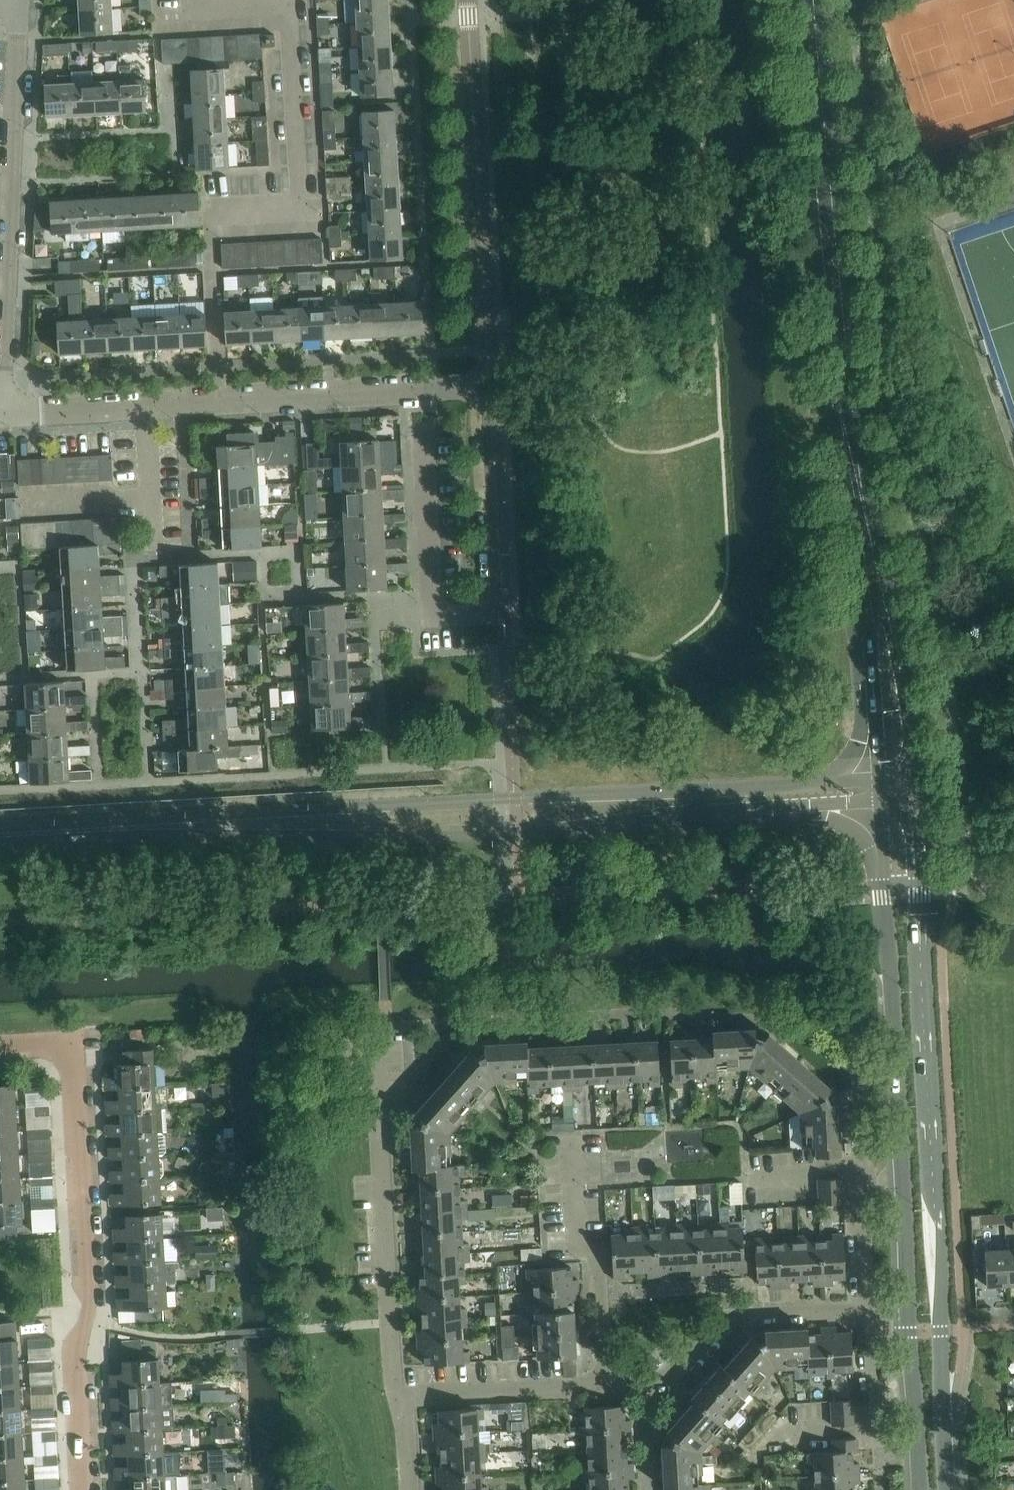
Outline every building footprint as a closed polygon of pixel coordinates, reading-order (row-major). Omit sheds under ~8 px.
[(80,10),(112,8),(112,0),(79,0),(80,10)] [(357,23),(390,21),(388,0),(356,0),(357,23)] [(152,6),(140,7),(141,17),(153,16),(152,6)] [(112,8),(80,10),(81,35),(114,33),(112,8)] [(317,17),(317,25),(329,24),(329,16),(317,17)] [(390,21),(357,23),(359,47),(391,45),(390,21)] [(329,24),(317,25),(318,33),(330,33),(329,24)] [(262,34),(249,35),(251,59),(263,58),(262,34)] [(237,35),(225,36),(226,61),(238,60),(237,35)] [(249,35),(237,35),(238,60),(251,59),(249,35)] [(263,36),(263,48),(276,47),(275,35),(263,36)] [(225,36),(212,37),(213,61),(226,61),(225,36)] [(212,37),(200,38),(201,62),(213,61),(212,37)] [(187,38),(175,39),(176,63),(189,63),(187,38)] [(200,38),(187,38),(189,63),(201,62),(200,38)] [(176,63),(175,39),(162,40),(164,64),(176,63)] [(137,40),(117,42),(118,53),(138,52),(137,40)] [(118,53),(117,42),(97,43),(97,54),(118,53)] [(91,43),(83,43),(84,53),(92,53),(91,43)] [(391,45),(359,47),(360,71),(392,70),(391,45)] [(332,63),(320,64),(320,74),(332,73),(332,63)] [(120,73),(119,73),(121,113),(146,111),(144,79),(132,80),(131,65),(119,65),(120,73)] [(192,71),(193,96),(225,94),(224,69),(192,71)] [(392,70),(360,71),(361,97),(394,95),(392,70)] [(108,81),(95,82),(97,114),(121,113),(119,73),(107,74),(108,81)] [(332,73),(320,74),(320,84),(332,84),(332,73)] [(72,115),(70,83),(70,75),(58,75),(59,84),(46,85),(47,117),(72,115)] [(254,82),(254,92),(266,91),(265,81),(254,82)] [(95,82),(70,83),(72,115),(97,114),(95,82)] [(266,91),(254,92),(255,102),(266,102),(266,91)] [(225,94),(193,96),(195,120),(227,118),(225,94)] [(362,113),(364,138),(396,136),(395,111),(362,113)] [(227,118),(195,120),(196,144),(228,143),(227,118)] [(335,129),(323,130),(324,140),(336,139),(335,129)] [(256,131),(257,141),(269,140),(268,130),(256,131)] [(396,136),(364,138),(365,162),(398,160),(396,136)] [(336,139),(324,140),(325,150),(336,150),(336,139)] [(269,140),(257,141),(257,151),(269,150),(269,140)] [(228,143),(196,144),(197,169),(230,167),(228,143)] [(269,150),(257,151),(258,166),(270,165),(269,150)] [(336,154),(325,155),(325,163),(337,163),(336,154)] [(398,160),(365,162),(367,186),(399,184),(398,160)] [(351,176),(326,177),(327,189),(352,187),(351,176)] [(399,184),(367,186),(368,211),(400,209),(399,184)] [(352,187),(327,189),(327,200),(352,199),(352,187)] [(199,193),(174,194),(176,227),(201,225),(199,193)] [(174,194),(149,196),(151,228),(176,227),(174,194)] [(149,196),(125,197),(127,229),(151,228),(149,196)] [(125,197),(101,199),(102,231),(127,229),(125,197)] [(101,199),(76,200),(78,232),(79,239),(91,239),(90,231),(102,231),(101,199)] [(76,200),(51,201),(52,213),(53,230),(53,234),(67,233),(67,240),(79,239),(78,232),(76,200)] [(400,209),(368,211),(369,235),(402,233),(400,209)] [(35,214),(35,230),(53,230),(52,213),(35,214)] [(329,229),(330,237),(341,237),(341,228),(329,229)] [(402,233),(369,235),(371,260),(403,258),(402,233)] [(341,237),(330,237),(330,246),(342,245),(341,237)] [(309,239),(296,240),(298,264),(310,264),(309,239)] [(321,239),(309,239),(310,264),(322,263),(321,239)] [(296,240),(284,241),(285,265),(298,264),(296,240)] [(271,241),(259,242),(260,266),(273,266),(271,241)] [(284,241),(271,241),(273,266),(285,265),(284,241)] [(259,242),(247,243),(248,267),(260,266),(259,242)] [(236,268),(234,243),(222,244),(223,268),(236,268)] [(247,243),(234,243),(236,268),(248,267),(247,243)] [(198,254),(177,255),(178,267),(198,266),(198,254)] [(178,267),(177,255),(157,256),(157,268),(178,267)] [(149,257),(129,258),(129,269),(150,268),(149,257)] [(129,269),(129,258),(108,259),(109,271),(129,269)] [(100,259),(80,261),(80,272),(101,271),(100,259)] [(80,272),(80,261),(59,262),(60,273),(80,272)] [(384,267),(374,268),(375,280),(385,279),(384,267)] [(395,267),(384,267),(385,279),(395,278),(395,267)] [(356,269),(346,270),(347,281),(357,281),(356,269)] [(347,281),(346,270),(336,270),(336,282),(347,281)] [(298,284),(297,272),(287,273),(288,285),(298,284)] [(308,272),(297,272),(298,284),(308,283),(308,272)] [(249,287),(249,275),(238,276),(239,287),(249,287)] [(259,275),(249,275),(249,287),(260,286),(259,275)] [(70,294),(71,321),(83,320),(81,279),(56,281),(57,295),(70,294)] [(422,301),(397,302),(399,335),(424,333),(422,301)] [(397,302),(372,304),(374,336),(399,335),(397,302)] [(372,304),(348,305),(350,338),(374,336),(372,304)] [(348,305),(324,306),(326,339),(350,338),(348,305)] [(324,306),(299,308),(301,340),(326,339),(324,306)] [(299,308),(275,309),(277,342),(301,340),(299,308)] [(275,309),(251,311),(253,343),(277,342),(275,309)] [(253,343),(251,311),(226,312),(227,345),(253,343)] [(206,313),(180,315),(182,347),(207,346),(206,313)] [(180,315),(156,316),(158,349),(182,347),(180,315)] [(156,316),(132,317),(134,350),(158,349),(156,316)] [(132,317),(107,319),(109,351),(134,350),(132,317)] [(107,319),(83,320),(85,353),(109,351),(107,319)] [(83,320),(71,321),(58,321),(60,354),(85,353),(83,320)] [(324,422),(321,432),(333,437),(336,426),(324,422)] [(218,446),(219,467),(257,465),(294,463),(293,438),(294,438),(294,437),(277,438),(277,443),(255,444),(254,432),(227,433),(228,445),(218,446)] [(320,469),(342,468),(342,467),(380,465),(379,439),(340,442),(341,457),(319,459),(319,443),(307,443),(308,470),(320,469)] [(11,479),(10,453),(0,454),(0,479),(11,479)] [(100,455),(88,456),(90,481),(101,481),(100,455)] [(111,455),(100,455),(101,481),(113,480),(111,455)] [(88,456),(77,457),(78,482),(90,481),(88,456)] [(65,457),(53,458),(55,483),(66,483),(65,457)] [(77,457),(65,457),(66,483),(78,482),(77,457)] [(53,458),(42,459),(43,484),(55,483),(53,458)] [(42,459),(30,460),(31,485),(43,484),(42,459)] [(31,485),(30,460),(18,460),(19,486),(31,485)] [(342,467),(342,468),(343,492),(382,489),(381,475),(404,473),(403,464),(380,465),(342,467)] [(200,478),(201,488),(258,485),(257,465),(219,467),(220,477),(200,478)] [(15,481),(6,481),(6,493),(16,493),(15,481)] [(258,485),(201,488),(201,498),(221,497),(221,507),(259,505),(258,485)] [(382,489),(343,492),(344,516),(383,514),(382,497),(391,496),(392,499),(405,498),(404,489),(382,490),(382,489)] [(202,519),(203,529),(260,526),(259,505),(221,507),(222,518),(202,519)] [(383,514),(344,516),(346,541),(385,539),(384,521),(393,521),(393,523),(406,523),(406,513),(383,515),(383,514)] [(118,517),(105,518),(107,544),(119,543),(118,517)] [(105,518),(93,519),(95,545),(107,544),(105,518)] [(81,519),(69,520),(71,546),(83,546),(81,519)] [(93,519),(81,519),(83,546),(95,545),(93,519)] [(69,520),(57,521),(59,547),(60,547),(71,546),(69,520)] [(57,521),(45,522),(47,548),(59,547),(57,521)] [(21,523),(23,550),(35,549),(33,522),(21,523)] [(45,522),(33,522),(35,549),(47,548),(45,522)] [(260,526),(203,529),(203,539),(223,538),(224,549),(262,547),(260,526)] [(297,526),(287,526),(288,541),(298,541),(297,526)] [(18,527),(10,527),(11,540),(18,539),(19,539),(18,527)] [(385,539),(346,541),(347,566),(386,564),(385,546),(394,546),(394,548),(408,547),(407,538),(385,539)] [(11,540),(9,540),(10,551),(19,550),(18,539),(11,540)] [(71,546),(60,547),(62,568),(99,565),(99,555),(120,554),(119,543),(107,544),(95,545),(83,546),(71,546)] [(180,576),(181,586),(219,584),(218,563),(160,566),(161,577),(180,576)] [(386,564),(347,566),(349,591),(388,589),(386,571),(396,570),(396,573),(409,572),(409,563),(386,564)] [(99,565),(62,568),(63,588),(120,584),(120,575),(100,576),(99,565)] [(39,580),(26,580),(26,591),(39,590),(39,580)] [(120,584),(63,588),(64,608),(102,606),(101,596),(121,594),(120,584)] [(162,598),(163,608),(182,607),(220,604),(230,604),(229,584),(219,584),(181,586),(182,597),(162,598)] [(39,598),(25,598),(26,611),(39,611),(39,598)] [(344,603),(305,606),(307,631),(346,629),(346,628),(368,627),(368,617),(354,618),(354,620),(345,621),(344,603)] [(182,607),(163,608),(163,617),(183,616),(183,627),(221,625),(220,604),(182,607)] [(102,606),(64,608),(65,629),(103,627),(123,625),(122,615),(103,616),(102,606)] [(278,622),(267,622),(267,632),(279,632),(278,622)] [(103,627),(65,629),(66,649),(104,647),(104,636),(123,635),(123,625),(103,627)] [(164,638),(165,649),(185,647),(223,645),(221,625),(183,627),(184,637),(164,638)] [(346,629),(307,631),(308,656),(347,653),(370,651),(369,642),(356,643),(356,646),(347,646),(346,629)] [(261,644),(252,645),(253,655),(261,655),(261,644)] [(185,647),(165,649),(165,658),(185,657),(186,668),(224,666),(223,645),(185,647)] [(104,647),(66,649),(68,670),(125,667),(125,656),(105,657),(104,647)] [(347,653),(308,656),(310,680),(349,678),(349,677),(371,676),(371,667),(357,668),(357,670),(348,671),(347,653)] [(167,680),(167,689),(225,686),(224,666),(186,668),(186,678),(167,680)] [(349,678),(310,680),(311,705),(350,702),(373,701),(372,692),(359,692),(359,695),(350,695),(349,678)] [(64,682),(27,684),(29,709),(66,707),(88,705),(88,696),(74,697),(74,699),(65,700),(64,682)] [(225,686),(167,689),(168,699),(188,698),(188,709),(226,706),(225,686)] [(350,702),(311,705),(313,730),(352,728),(352,727),(374,725),(374,716),(360,717),(360,720),(351,720),(350,702)] [(169,720),(170,730),(227,727),(226,706),(188,709),(189,719),(169,720)] [(66,707),(29,709),(30,734),(67,732),(67,731),(90,730),(89,721),(76,722),(76,724),(67,725),(66,707)] [(286,721),(272,722),(273,732),(287,732),(286,721)] [(227,727),(170,730),(170,740),(190,739),(191,749),(229,747),(228,746),(227,727)] [(67,732),(30,734),(31,758),(69,756),(91,755),(91,745),(77,746),(77,749),(68,749),(67,732)] [(191,749),(178,750),(180,771),(218,769),(217,758),(241,756),(240,746),(228,746),(229,747),(191,749)] [(69,756),(31,758),(33,784),(70,782),(70,780),(93,779),(92,770),(79,771),(79,773),(70,774),(69,756)] [(712,1031),(713,1038),(714,1038),(715,1069),(717,1069),(749,1067),(760,1038),(755,1036),(755,1029),(712,1031)] [(144,1030),(131,1031),(132,1041),(145,1040),(144,1030)] [(694,1077),(692,1033),(682,1034),(682,1040),(670,1041),(672,1084),(683,1084),(682,1078),(694,1077)] [(702,1033),(692,1033),(694,1077),(706,1076),(707,1082),(717,1082),(717,1069),(715,1069),(714,1038),(713,1038),(702,1039),(702,1033)] [(760,1038),(749,1067),(775,1090),(800,1061),(769,1034),(764,1039),(760,1038)] [(625,1043),(614,1044),(616,1088),(625,1087),(625,1081),(637,1080),(635,1036),(625,1037),(625,1043)] [(645,1036),(635,1036),(637,1080),(649,1080),(650,1086),(660,1085),(658,1041),(645,1042),(645,1036)] [(602,1038),(592,1039),(594,1083),(606,1082),(607,1088),(616,1088),(614,1044),(602,1044),(602,1038)] [(582,1045),(570,1046),(573,1090),(582,1090),(582,1084),(594,1083),(592,1039),(581,1040),(582,1045)] [(528,1080),(527,1080),(528,1093),(539,1092),(539,1086),(551,1085),(548,1041),(538,1042),(539,1048),(527,1049),(528,1080)] [(559,1041),(548,1041),(551,1085),(563,1085),(564,1091),(573,1090),(570,1046),(559,1047),(559,1041)] [(485,1052),(481,1054),(494,1082),(527,1080),(528,1080),(527,1049),(527,1042),(484,1044),(485,1052)] [(105,1090),(119,1089),(119,1088),(155,1086),(159,1086),(158,1064),(153,1065),(153,1049),(123,1051),(124,1064),(118,1064),(118,1077),(105,1077),(105,1090)] [(471,1050),(443,1082),(472,1107),(494,1082),(481,1054),(477,1055),(471,1050)] [(800,1061),(775,1090),(800,1112),(828,1099),(826,1095),(831,1089),(800,1061)] [(227,1082),(214,1083),(215,1096),(227,1095),(227,1082)] [(421,1118),(419,1122),(449,1132),(472,1107),(443,1082),(415,1113),(421,1118)] [(48,1083),(25,1084),(25,1086),(25,1094),(48,1092),(48,1084),(48,1083)] [(16,1108),(14,1084),(0,1085),(0,1109),(16,1108)] [(119,1088),(119,1089),(120,1100),(106,1101),(107,1113),(121,1112),(121,1111),(156,1109),(155,1086),(119,1088)] [(828,1099),(800,1112),(802,1147),(816,1146),(840,1145),(838,1102),(830,1103),(828,1099)] [(26,1108),(26,1109),(27,1117),(49,1116),(49,1108),(49,1106),(26,1108)] [(0,1109),(0,1132),(17,1131),(16,1108),(0,1109)] [(121,1111),(121,1112),(121,1123),(107,1124),(108,1136),(122,1135),(122,1134),(157,1133),(167,1132),(166,1109),(156,1109),(121,1111)] [(574,1117),(553,1118),(554,1131),(574,1130),(574,1117)] [(449,1132),(419,1122),(418,1126),(411,1127),(413,1169),(420,1169),(420,1168),(451,1166),(451,1165),(449,1132)] [(27,1131),(27,1132),(28,1140),(51,1139),(50,1131),(50,1129),(27,1131)] [(0,1132),(0,1156),(18,1155),(17,1131),(0,1132)] [(122,1134),(122,1135),(123,1146),(109,1147),(109,1159),(123,1158),(158,1156),(158,1155),(162,1155),(166,1152),(165,1136),(161,1133),(157,1133),(122,1134)] [(840,1145),(816,1146),(817,1158),(841,1157),(840,1145)] [(28,1154),(29,1155),(29,1163),(52,1162),(51,1154),(52,1154),(51,1153),(28,1154)] [(0,1156),(0,1179),(20,1178),(18,1155),(0,1156)] [(123,1158),(124,1168),(118,1168),(118,1170),(110,1170),(111,1182),(125,1182),(125,1181),(159,1179),(159,1178),(163,1173),(162,1161),(158,1157),(158,1156),(123,1158)] [(415,1181),(415,1191),(459,1188),(458,1176),(464,1176),(464,1165),(451,1165),(451,1166),(420,1168),(420,1169),(421,1180),(415,1181)] [(30,1177),(30,1178),(30,1186),(53,1185),(53,1177),(53,1176),(30,1177)] [(0,1179),(0,1202),(21,1201),(20,1178),(0,1179)] [(125,1181),(125,1182),(125,1193),(111,1193),(112,1206),(161,1203),(161,1202),(160,1202),(159,1179),(125,1181)] [(818,1180),(819,1192),(843,1191),(842,1179),(818,1180)] [(710,1183),(697,1184),(698,1195),(710,1195),(710,1183)] [(674,1185),(665,1186),(666,1200),(675,1200),(674,1190),(674,1186),(674,1185)] [(684,1186),(674,1186),(674,1190),(675,1200),(684,1199),(684,1186)] [(459,1188),(415,1191),(416,1201),(422,1201),(423,1212),(466,1210),(466,1200),(460,1200),(459,1188)] [(843,1191),(819,1192),(820,1205),(843,1203),(843,1191)] [(213,1192),(200,1193),(201,1205),(213,1204),(213,1192)] [(537,1195),(522,1195),(522,1205),(538,1205),(537,1195)] [(31,1200),(31,1202),(32,1210),(54,1208),(54,1200),(54,1199),(31,1200)] [(0,1202),(0,1227),(22,1225),(21,1201),(0,1202)] [(214,1207),(207,1207),(207,1211),(208,1220),(224,1219),(223,1207),(214,1207)] [(417,1224),(418,1234),(461,1231),(461,1219),(467,1219),(466,1210),(423,1212),(423,1223),(417,1224)] [(114,1241),(128,1240),(128,1239),(163,1237),(162,1213),(126,1215),(127,1228),(113,1229),(114,1241)] [(971,1216),(971,1230),(981,1229),(980,1215),(971,1216)] [(729,1222),(720,1223),(722,1267),(733,1266),(734,1272),(745,1272),(744,1248),(742,1228),(729,1228),(729,1222)] [(33,1225),(33,1232),(56,1231),(55,1223),(32,1224),(32,1225),(33,1225)] [(710,1229),(698,1230),(701,1274),(711,1274),(710,1268),(722,1267),(720,1223),(710,1223),(710,1229)] [(667,1232),(655,1233),(658,1277),(668,1276),(667,1270),(679,1269),(676,1225),(667,1226),(667,1232)] [(686,1225),(676,1225),(679,1269),(690,1269),(691,1275),(701,1274),(698,1230),(686,1231),(686,1225)] [(643,1227),(633,1228),(636,1272),(647,1271),(648,1277),(658,1277),(655,1233),(643,1233),(643,1227)] [(636,1272),(633,1228),(624,1228),(624,1234),(611,1235),(614,1279),(625,1278),(624,1272),(636,1272)] [(461,1231),(418,1234),(418,1244),(424,1244),(425,1255),(469,1253),(468,1243),(462,1244),(461,1231)] [(833,1240),(821,1241),(823,1285),(833,1285),(833,1279),(845,1278),(843,1234),(832,1234),(833,1240)] [(790,1243),(778,1244),(780,1288),(790,1287),(790,1281),(801,1280),(799,1236),(789,1237),(790,1243)] [(808,1236),(799,1236),(801,1280),(813,1280),(813,1286),(823,1285),(821,1241),(808,1242),(808,1236)] [(128,1239),(128,1240),(129,1251),(115,1252),(115,1264),(129,1263),(129,1262),(164,1260),(163,1237),(128,1239)] [(755,1239),(755,1247),(756,1271),(757,1283),(770,1282),(770,1288),(780,1288),(778,1244),(765,1244),(765,1238),(755,1239)] [(206,1245),(196,1245),(196,1258),(206,1258),(206,1245)] [(755,1247),(744,1248),(745,1272),(756,1271),(755,1247)] [(1009,1285),(1007,1250),(984,1251),(986,1286),(1009,1285)] [(420,1267),(420,1277),(464,1275),(463,1262),(469,1262),(469,1253),(425,1255),(426,1267),(420,1267)] [(130,1274),(116,1275),(117,1287),(131,1286),(165,1284),(175,1283),(174,1260),(164,1261),(164,1260),(129,1262),(129,1263),(130,1274)] [(533,1280),(534,1292),(578,1289),(578,1279),(571,1280),(571,1267),(527,1270),(527,1280),(533,1280)] [(415,1289),(415,1299),(459,1297),(459,1284),(465,1284),(464,1275),(420,1277),(421,1289),(415,1289)] [(131,1297),(117,1298),(118,1311),(134,1310),(162,1308),(167,1308),(167,1306),(175,1306),(174,1291),(166,1291),(165,1284),(131,1286),(131,1297)] [(578,1289),(534,1292),(535,1304),(529,1305),(529,1315),(535,1315),(535,1314),(573,1311),(573,1300),(579,1300),(578,1289)] [(459,1297),(415,1299),(416,1309),(422,1309),(423,1320),(466,1318),(466,1308),(460,1309),(459,1297)] [(163,1320),(162,1308),(134,1310),(135,1322),(163,1320)] [(535,1314),(535,1315),(537,1335),(575,1333),(573,1311),(535,1314)] [(417,1332),(418,1342),(462,1340),(461,1327),(467,1327),(466,1318),(423,1320),(423,1332),(417,1332)] [(18,1364),(17,1339),(15,1322),(0,1322),(0,1365),(18,1364)] [(501,1326),(502,1337),(514,1336),(514,1326),(501,1326)] [(836,1327),(828,1328),(831,1377),(835,1377),(835,1372),(853,1371),(851,1333),(836,1333),(836,1327)] [(765,1338),(761,1340),(775,1368),(808,1366),(809,1366),(807,1335),(808,1335),(808,1328),(765,1331),(765,1338)] [(809,1366),(808,1366),(808,1373),(827,1372),(827,1378),(831,1377),(828,1328),(821,1328),(821,1334),(808,1335),(807,1335),(809,1366)] [(575,1333),(537,1335),(538,1358),(563,1356),(575,1356),(576,1356),(575,1333)] [(514,1336),(502,1337),(502,1348),(515,1347),(514,1336)] [(751,1337),(724,1368),(749,1391),(748,1391),(751,1394),(775,1368),(761,1340),(757,1342),(751,1337)] [(28,1341),(28,1349),(51,1348),(50,1340),(51,1340),(51,1338),(28,1340),(28,1341)] [(462,1340),(418,1342),(418,1352),(424,1352),(425,1364),(469,1362),(468,1351),(462,1352),(462,1340)] [(575,1356),(563,1356),(564,1377),(577,1376),(575,1356)] [(110,1386),(125,1385),(124,1385),(160,1383),(158,1358),(123,1360),(123,1373),(110,1374),(110,1386)] [(29,1363),(29,1364),(30,1372),(52,1371),(52,1363),(52,1362),(29,1363)] [(0,1365),(0,1388),(20,1387),(18,1364),(0,1365)] [(721,1365),(706,1381),(734,1407),(748,1391),(749,1391),(724,1368),(721,1365)] [(691,1398),(694,1401),(695,1400),(720,1423),(721,1422),(734,1407),(706,1381),(691,1398)] [(125,1396),(111,1397),(112,1409),(123,1409),(126,1409),(126,1408),(161,1406),(172,1405),(171,1384),(160,1384),(160,1383),(124,1385),(125,1385),(125,1396)] [(30,1386),(30,1387),(31,1387),(31,1395),(54,1394),(53,1386),(53,1385),(30,1386)] [(0,1388),(0,1411),(21,1410),(20,1387),(0,1388)] [(585,1409),(586,1426),(581,1427),(581,1431),(630,1428),(630,1420),(624,1420),(623,1405),(586,1408),(585,1399),(572,1400),(573,1409),(585,1409)] [(673,1437),(671,1441),(701,1451),(724,1425),(721,1422),(720,1423),(695,1400),(694,1401),(667,1432),(673,1437)] [(831,1401),(832,1414),(856,1412),(855,1400),(831,1401)] [(120,1420),(112,1420),(113,1433),(127,1432),(127,1431),(162,1429),(162,1428),(174,1428),(173,1406),(161,1407),(161,1406),(126,1408),(126,1409),(123,1409),(124,1418),(120,1418),(120,1420)] [(32,1409),(32,1410),(32,1418),(55,1417),(54,1409),(55,1409),(55,1408),(32,1409)] [(433,1424),(434,1434),(478,1431),(477,1419),(483,1419),(483,1409),(439,1411),(439,1423),(433,1424)] [(769,1409),(762,1417),(771,1425),(778,1417),(769,1409)] [(0,1411),(0,1435),(22,1434),(21,1410),(0,1411)] [(856,1424),(856,1412),(832,1414),(832,1426),(856,1424)] [(227,1417),(217,1418),(218,1426),(228,1425),(227,1417)] [(764,1433),(771,1425),(762,1417),(755,1425),(764,1433)] [(525,1420),(507,1421),(507,1430),(526,1429),(525,1420)] [(757,1441),(764,1433),(755,1425),(748,1433),(757,1441)] [(235,1426),(218,1427),(218,1439),(236,1438),(235,1426)] [(630,1428),(581,1431),(581,1435),(587,1434),(588,1452),(626,1450),(625,1436),(631,1435),(630,1428)] [(127,1431),(127,1432),(128,1443),(114,1444),(114,1456),(128,1455),(128,1454),(163,1452),(162,1429),(127,1431)] [(33,1433),(33,1434),(34,1442),(56,1441),(56,1433),(56,1431),(33,1433)] [(478,1431),(434,1434),(435,1444),(441,1444),(441,1455),(485,1453),(485,1443),(479,1444),(478,1431)] [(748,1433),(741,1441),(750,1449),(757,1441),(748,1433)] [(0,1435),(0,1458),(24,1457),(22,1434),(0,1435)] [(834,1452),(808,1453),(808,1464),(814,1464),(815,1476),(859,1473),(858,1463),(852,1464),(852,1453),(858,1452),(857,1439),(833,1440),(834,1452)] [(701,1451),(671,1441),(670,1445),(662,1445),(665,1488),(671,1488),(671,1487),(703,1485),(703,1484),(701,1451)] [(225,1449),(208,1450),(208,1460),(226,1459),(225,1449)] [(583,1470),(584,1474),(633,1471),(632,1463),(627,1464),(626,1450),(588,1452),(589,1469),(583,1470)] [(128,1454),(128,1455),(129,1466),(115,1467),(116,1479),(130,1478),(130,1477),(165,1475),(163,1452),(128,1454)] [(436,1467),(436,1477),(480,1474),(480,1462),(486,1462),(485,1453),(441,1455),(442,1467),(436,1467)] [(34,1456),(34,1458),(35,1458),(35,1466),(58,1464),(57,1456),(57,1455),(34,1456)] [(0,1458),(0,1482),(25,1480),(24,1457),(0,1458)] [(584,1474),(584,1478),(589,1477),(590,1489),(628,1489),(627,1479),(633,1478),(633,1471),(584,1474)] [(234,1473),(218,1474),(218,1486),(234,1485),(234,1473)] [(810,1489),(854,1489),(853,1484),(860,1483),(859,1473),(815,1476),(816,1488),(810,1488),(810,1489)] [(436,1477),(437,1487),(443,1487),(443,1489),(487,1489),(487,1486),(481,1487),(480,1474),(436,1477)] [(130,1478),(130,1489),(118,1489),(177,1489),(176,1475),(165,1476),(165,1475),(130,1477),(130,1478)] [(36,1480),(36,1481),(37,1489),(59,1488),(59,1479),(59,1478),(36,1480)] [(0,1482),(0,1489),(26,1489),(25,1480),(0,1482)]
